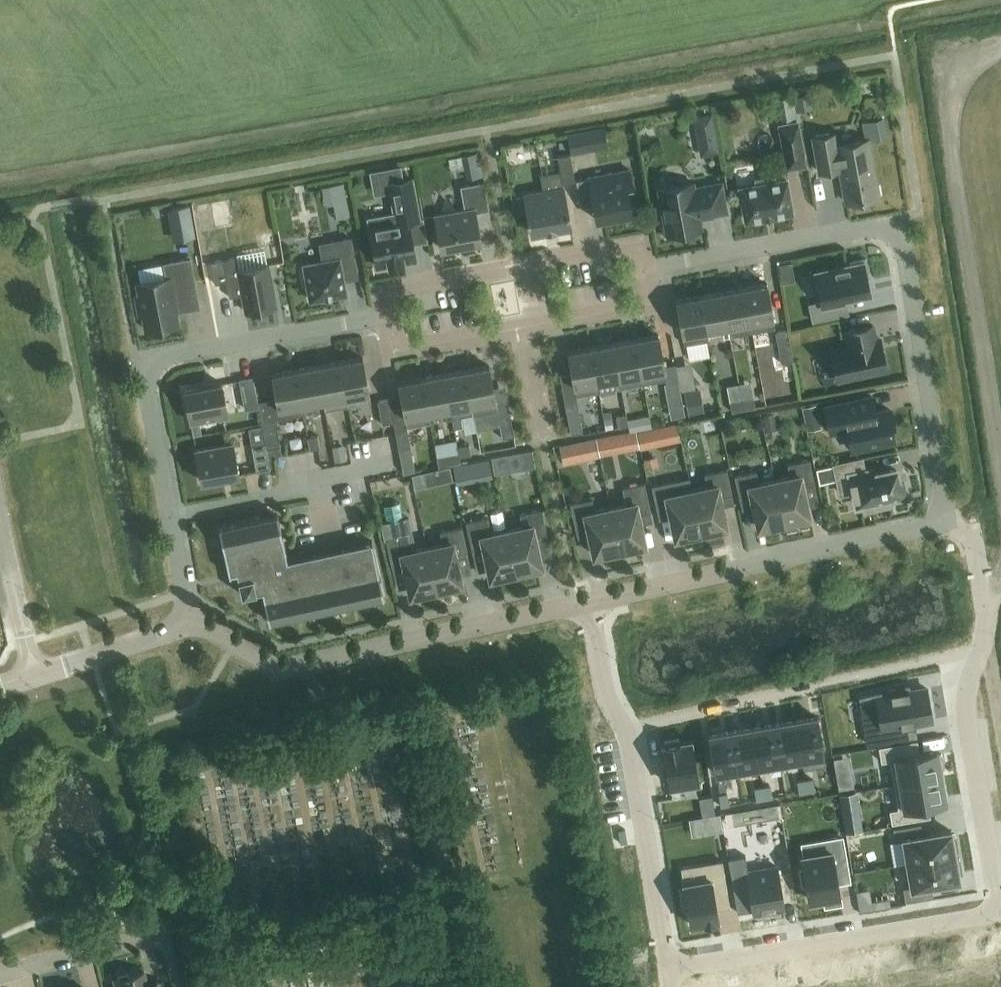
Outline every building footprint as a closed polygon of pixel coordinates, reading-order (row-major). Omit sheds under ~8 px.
[(813,109),(811,93),(794,96),(796,112),(813,109)] [(793,98),(778,100),(781,112),(795,110),(793,98)] [(694,117),(696,129),(714,126),(711,114),(694,117)] [(779,124),(787,168),(805,164),(797,121),(779,124)] [(584,151),(580,132),(568,134),(571,153),(584,151)] [(846,201),(878,195),(868,139),(837,145),(835,134),(813,138),(820,171),(840,167),(846,201)] [(558,155),(563,183),(576,180),(571,153),(558,155)] [(629,169),(589,176),(589,178),(577,180),(582,206),(594,204),(597,219),(632,213),(627,186),(632,185),(629,169)] [(792,211),(786,179),(775,181),(774,176),(756,179),(757,185),(741,188),(746,219),(792,211)] [(369,218),(378,267),(389,265),(404,262),(415,260),(408,220),(420,218),(412,179),(389,183),(394,213),(369,218)] [(465,209),(435,214),(441,248),(481,241),(475,212),(489,210),(484,181),(460,185),(465,209)] [(342,182),(322,187),(326,206),(347,201),(342,182)] [(680,234),(679,232),(702,228),(700,216),(727,211),(722,182),(695,187),(694,182),(658,189),(665,225),(663,225),(665,237),(680,234)] [(564,187),(562,187),(524,194),(531,232),(546,229),(546,230),(547,229),(555,227),(555,228),(556,228),(556,227),(571,225),(564,187)] [(201,232),(222,227),(217,205),(210,207),(209,202),(196,205),(201,232)] [(335,240),(338,258),(304,264),(305,270),(301,270),(304,284),(308,283),(310,300),(346,293),(341,264),(355,262),(350,237),(335,240)] [(211,261),(215,283),(226,281),(229,297),(243,294),(246,311),(276,306),(268,264),(240,269),(237,257),(211,261)] [(869,274),(866,258),(850,261),(851,265),(816,272),(822,301),(809,304),(813,320),(840,314),(838,302),(844,300),(843,297),(869,291),(866,274),(869,274)] [(144,315),(147,329),(178,324),(176,311),(185,310),(181,288),(196,285),(191,259),(165,263),(168,277),(139,282),(141,294),(137,295),(140,315),(144,315)] [(767,283),(745,287),(753,331),(775,327),(767,283)] [(722,291),(730,335),(753,331),(745,287),(722,291)] [(730,335),(722,291),(700,295),(708,340),(708,339),(707,330),(722,327),(724,337),(730,335)] [(676,299),(685,344),(708,340),(700,295),(676,299)] [(886,369),(882,349),(879,338),(876,338),(873,325),(846,331),(849,344),(831,348),(838,380),(886,369)] [(775,331),(781,363),(793,360),(788,329),(775,331)] [(644,383),(667,379),(659,334),(636,338),(644,383)] [(621,387),(644,383),(636,338),(613,343),(621,387)] [(615,388),(621,387),(613,343),(591,347),(597,382),(598,381),(613,379),(615,388)] [(598,381),(597,382),(591,347),(568,351),(576,395),(600,391),(598,381)] [(348,405),(371,401),(363,357),(340,361),(348,405)] [(348,405),(340,361),(317,365),(324,400),(326,410),(348,405)] [(324,400),(317,365),(295,369),(301,404),(302,404),(324,400)] [(474,414),(497,409),(489,365),(467,369),(473,404),(472,404),(474,414)] [(280,418),(304,413),(302,404),(301,404),(295,369),(272,373),(280,418)] [(451,408),(472,404),(473,404),(467,369),(444,373),(451,408)] [(451,408),(444,373),(422,378),(428,412),(429,412),(444,410),(446,419),(453,418),(451,408)] [(253,377),(240,379),(242,391),(255,389),(253,377)] [(407,426),(431,422),(429,412),(428,412),(422,378),(399,382),(407,426)] [(679,378),(667,381),(664,381),(666,393),(681,390),(679,378)] [(228,414),(222,383),(185,390),(190,421),(228,414)] [(703,413),(698,389),(684,392),(689,416),(703,413)] [(895,424),(893,413),(891,410),(887,409),(876,412),(872,396),(825,406),(831,432),(847,428),(852,449),(894,440),(891,425),(895,424)] [(754,397),(742,399),(744,409),(756,407),(754,397)] [(378,400),(382,424),(394,422),(390,398),(378,400)] [(732,411),(744,409),(742,399),(730,401),(732,411)] [(571,434),(583,432),(578,408),(567,410),(571,434)] [(502,438),(514,436),(510,412),(498,414),(502,438)] [(626,413),(616,415),(618,427),(628,425),(626,413)] [(276,419),(276,418),(262,421),(263,426),(266,443),(267,448),(270,467),(276,466),(275,456),(282,455),(281,446),(276,419)] [(651,428),(637,431),(640,447),(654,444),(651,428)] [(595,438),(598,454),(638,447),(635,431),(595,438)] [(318,435),(308,437),(310,449),(320,447),(318,435)] [(578,442),(561,448),(567,465),(584,459),(578,442)] [(239,474),(233,443),(196,450),(201,481),(239,474)] [(270,468),(266,443),(252,445),(256,471),(270,468)] [(347,459),(345,443),(332,446),(335,461),(347,459)] [(458,453),(459,456),(471,454),(469,444),(457,446),(458,453)] [(399,449),(403,472),(415,470),(411,447),(399,449)] [(437,457),(439,467),(460,463),(459,456),(458,453),(437,457)] [(834,464),(841,493),(854,490),(857,505),(864,503),(866,509),(888,504),(887,499),(906,494),(903,479),(898,480),(896,469),(874,474),(873,469),(864,471),(861,458),(834,464)] [(805,517),(809,516),(803,486),(815,484),(810,459),(788,464),(790,476),(775,480),(785,524),(806,520),(805,517)] [(822,477),(833,473),(829,460),(818,464),(822,477)] [(707,486),(692,489),(702,534),(723,530),(722,527),(726,526),(720,496),(732,494),(727,469),(705,474),(707,486)] [(764,529),(785,524),(775,480),(759,483),(757,470),(735,475),(740,500),(752,497),(759,527),(763,526),(764,529)] [(681,539),(702,534),(692,489),(676,493),(674,480),(652,485),(657,510),(669,507),(676,537),(680,536),(681,539)] [(641,545),(645,544),(639,514),(651,511),(645,483),(623,487),(626,504),(611,507),(620,552),(641,548),(641,545)] [(599,557),(620,552),(611,507),(595,511),(592,498),(570,503),(576,527),(588,525),(594,555),(599,554),(599,557)] [(523,527),(507,530),(517,575),(538,570),(537,567),(541,566),(535,537),(547,534),(542,509),(520,514),(523,527)] [(237,571),(242,594),(262,590),(269,621),(271,621),(271,620),(382,596),(383,596),(384,596),(374,549),(289,568),(278,513),(276,513),(276,514),(221,526),(221,525),(219,526),(229,574),(231,574),(231,573),(237,571)] [(484,547),(491,577),(495,576),(496,579),(517,575),(507,530),(491,533),(488,517),(466,521),(472,550),(484,547)] [(388,518),(387,533),(413,534),(413,519),(388,518)] [(427,547),(437,592),(458,587),(457,584),(461,583),(455,554),(467,551),(461,526),(439,531),(442,544),(427,547)] [(416,597),(437,592),(427,547),(411,551),(408,534),(386,539),(392,568),(404,565),(411,595),(415,594),(416,597)] [(865,720),(864,720),(868,743),(899,738),(896,725),(915,722),(932,719),(926,687),(910,690),(909,685),(876,693),(881,721),(866,724),(865,720)] [(817,716),(795,720),(801,758),(823,754),(817,716)] [(795,720),(774,724),(780,761),(801,758),(795,720)] [(774,724),(752,727),(759,765),(780,761),(774,724)] [(752,727),(731,731),(737,769),(759,765),(752,727)] [(731,731),(709,735),(715,773),(737,769),(731,731)] [(691,740),(663,745),(672,798),(682,796),(680,785),(698,782),(691,740)] [(909,740),(879,746),(881,761),(890,759),(894,784),(941,775),(940,768),(944,767),(941,753),(938,754),(937,750),(911,754),(909,740)] [(898,808),(890,809),(892,822),(922,817),(920,805),(946,801),(941,775),(894,784),(898,808)] [(813,778),(805,779),(807,791),(815,790),(813,778)] [(805,779),(797,780),(799,792),(807,791),(805,779)] [(770,785),(762,786),(764,798),(772,797),(770,785)] [(762,786),(754,788),(756,800),(764,798),(762,786)] [(727,792),(719,794),(721,806),(729,804),(727,792)] [(719,814),(708,816),(711,831),(721,829),(719,814)] [(921,823),(893,827),(895,840),(904,839),(907,862),(955,854),(954,850),(958,849),(956,835),(952,836),(951,830),(923,834),(921,823)] [(804,867),(800,868),(802,884),(806,884),(809,898),(824,896),(825,901),(840,898),(834,861),(846,859),(842,836),(829,838),(831,850),(801,855),(804,867)] [(746,854),(728,857),(738,911),(753,909),(754,913),(784,908),(777,865),(748,870),(746,854)] [(911,885),(903,887),(906,900),(933,895),(931,884),(959,879),(958,873),(962,872),(959,858),(956,858),(955,854),(907,862),(911,885)] [(685,890),(681,891),(684,909),(688,909),(691,923),(718,919),(717,908),(713,887),(726,885),(722,859),(699,863),(702,879),(684,882),(685,890)] [(144,971),(115,978),(117,986),(163,986),(162,983),(148,985),(144,971)]
